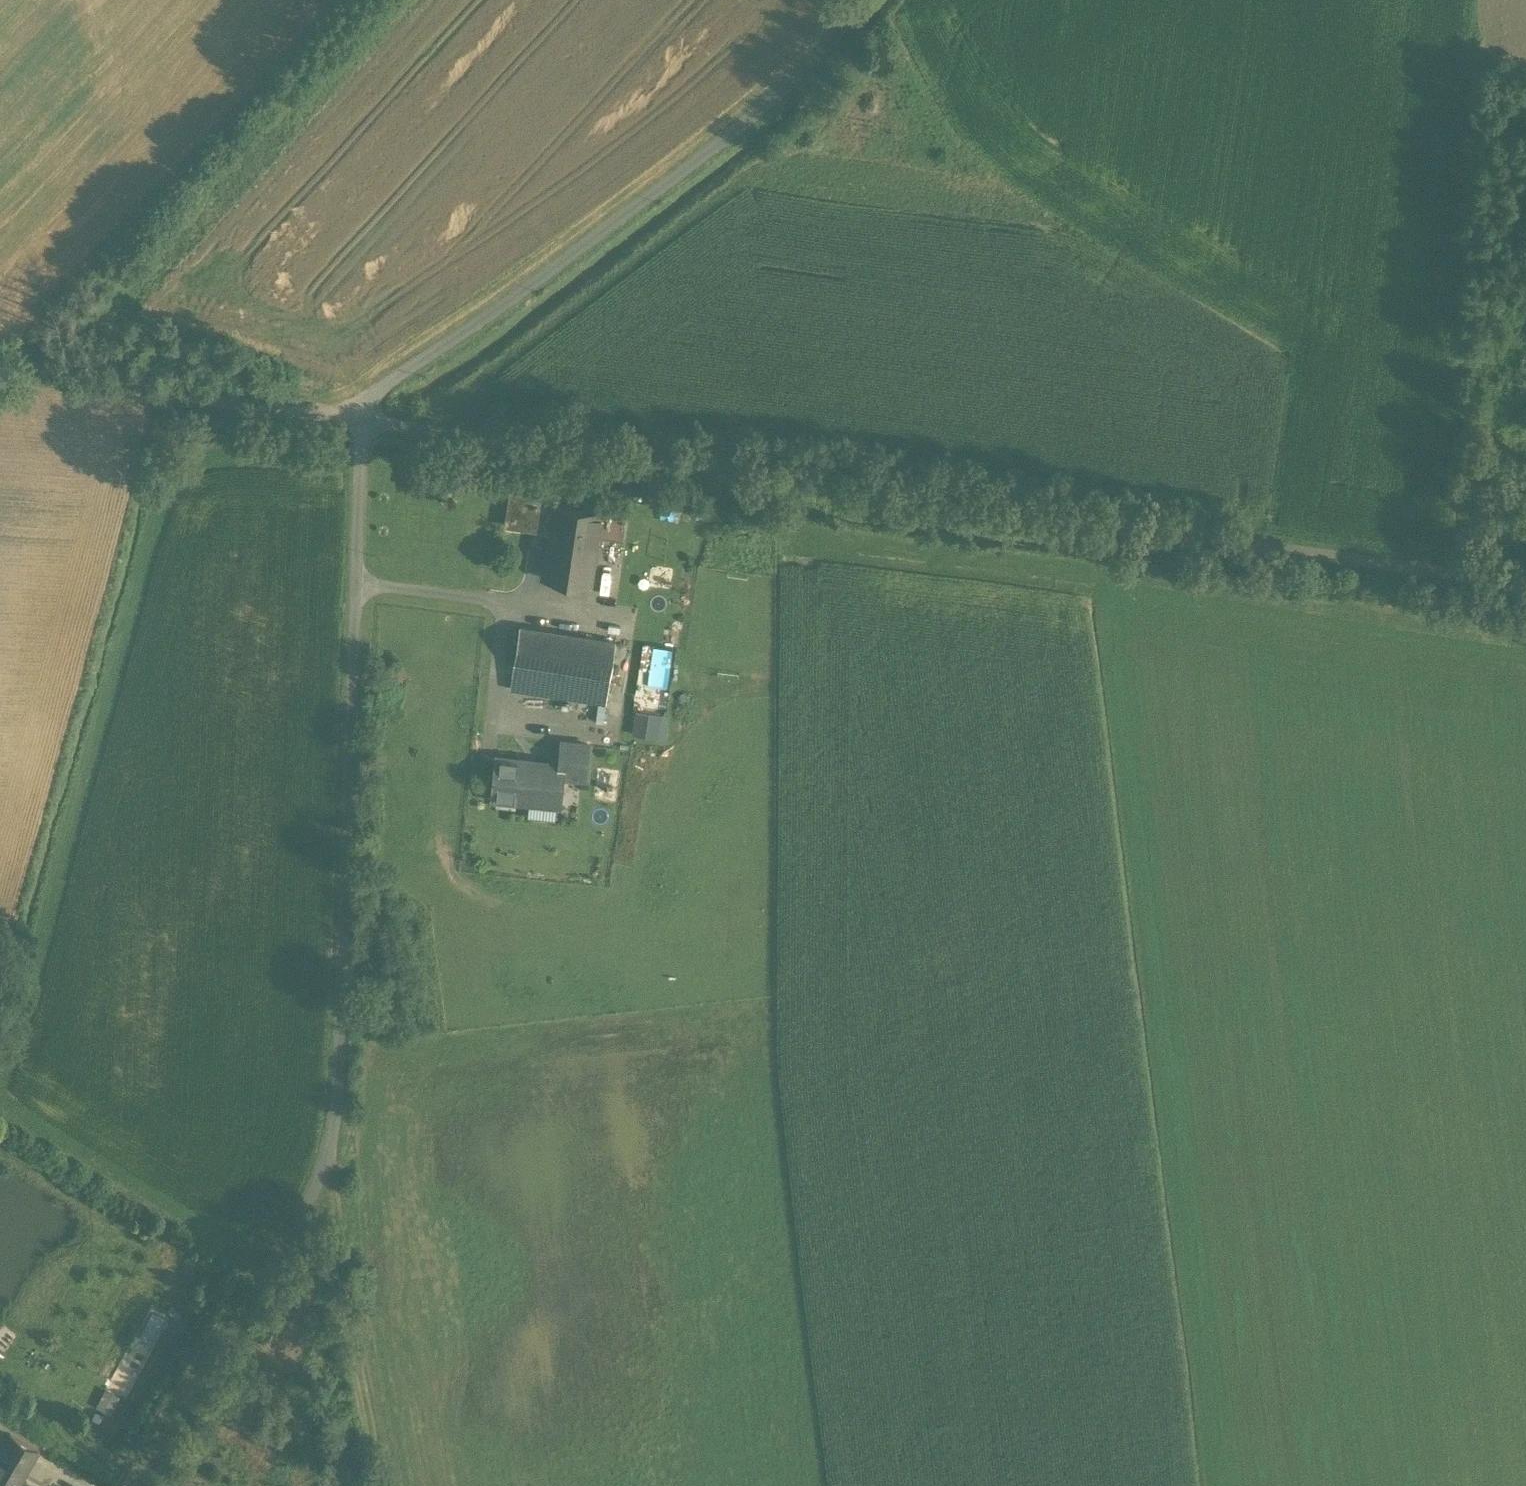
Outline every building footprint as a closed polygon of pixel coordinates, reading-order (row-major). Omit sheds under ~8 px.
[(598,516),(553,509),(554,502),(510,495),(505,525),(544,531),(543,541),(593,549),(598,516)] [(593,549),(543,541),(537,577),(587,585),(593,549)] [(614,639),(520,625),(510,685),(605,700),(614,639)] [(653,681),(672,684),(676,646),(658,644),(653,681)] [(672,736),(674,712),(638,709),(636,733),(672,736)] [(561,764),(497,758),(494,796),(558,803),(561,764)] [(116,1418),(130,1395),(107,1381),(93,1404),(116,1418)] [(48,1453),(18,1436),(2,1463),(30,1482),(48,1453)]
